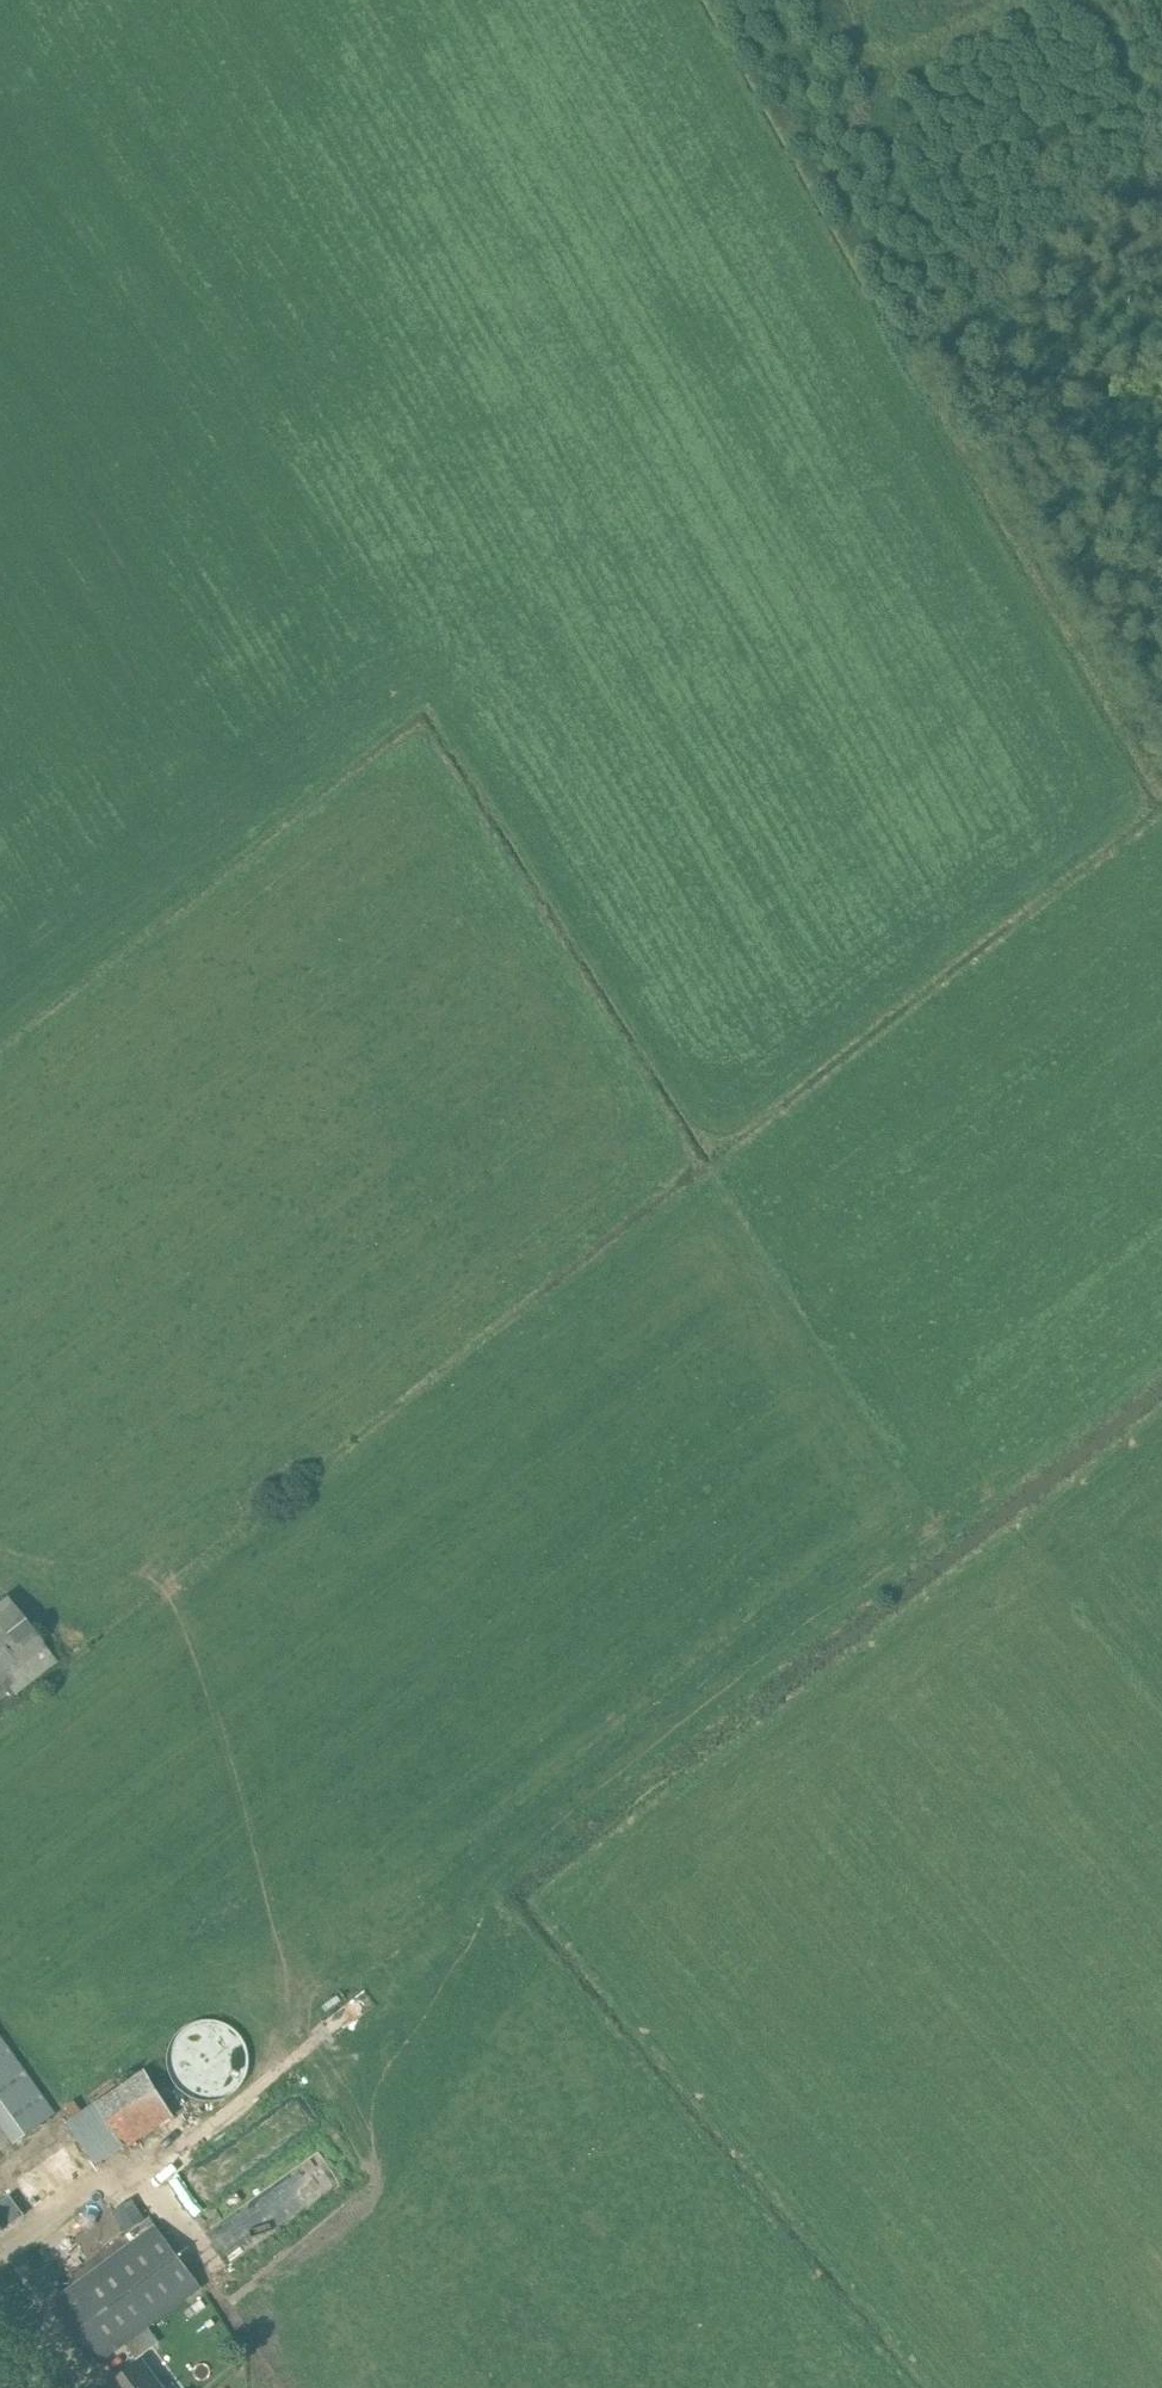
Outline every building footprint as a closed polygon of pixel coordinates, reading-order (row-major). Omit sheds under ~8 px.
[(6,1598),(0,1602),(0,1683),(10,1697),(56,1661),(6,1598)] [(244,2069),(245,2062),(244,2055),(242,2048),(239,2042),(234,2036),(229,2031),(223,2028),(216,2025),(209,2024),(201,2025),(194,2026),(188,2030),(182,2034),(177,2039),(173,2045),(171,2052),(169,2059),(169,2066),(171,2073),(173,2080),(177,2086),(182,2091),(188,2095),(195,2098),(202,2100),(209,2100),(216,2099),(223,2096),(229,2093),(234,2088),(239,2083),(242,2076),(244,2069)] [(0,2040),(0,2122),(15,2143),(54,2114),(0,2040)] [(143,2071),(67,2123),(76,2137),(96,2166),(172,2114),(143,2071)] [(82,2176),(62,2147),(15,2181),(35,2210),(82,2176)] [(0,2202),(0,2232),(24,2216),(10,2195),(0,2202)] [(154,2226),(148,2216),(129,2230),(136,2239),(48,2305),(93,2366),(125,2343),(135,2358),(158,2341),(147,2326),(200,2287),(154,2226)] [(140,2362),(107,2386),(109,2387),(159,2387),(140,2362)]
